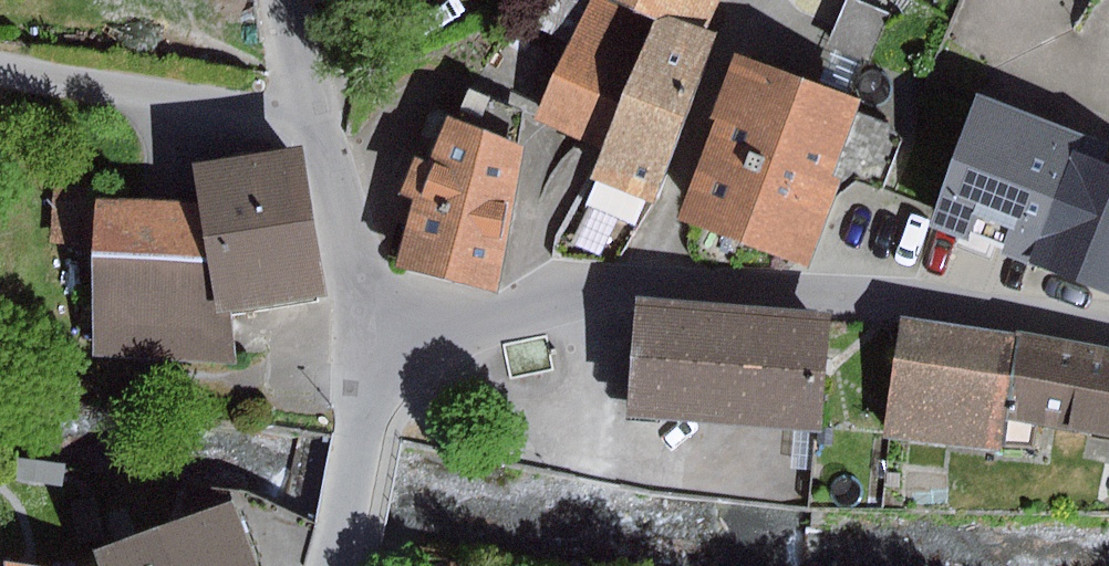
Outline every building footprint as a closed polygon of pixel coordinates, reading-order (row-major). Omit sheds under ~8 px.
[(601,0),(552,0),(534,25),(570,43),(535,119),(601,148),(652,23),(601,0)] [(655,14),(709,40),(727,0),(623,0),(655,14)] [(829,43),(871,61),(891,14),(856,0),(846,0),(829,43)] [(655,14),(652,23),(601,148),(591,174),(656,203),(724,44),(709,40),(655,14)] [(863,100),(739,55),(713,114),(722,117),(686,218),(810,265),(839,191),(856,179),(883,189),(903,136),(890,124),(859,110),(863,100)] [(981,97),(931,227),(1031,265),(1075,152),(1081,135),(981,97)] [(524,146),(449,114),(433,165),(417,157),(402,193),(422,202),(402,264),(500,290),(524,146)] [(196,166),(203,204),(224,315),(328,296),(300,147),(196,166)] [(1075,152),(1031,265),(1108,295),(1108,165),(1075,152)] [(203,204),(95,205),(95,188),(53,185),(50,243),(98,246),(98,360),(225,364),(224,315),(203,204)] [(833,321),(642,306),(633,417),(824,432),(833,321)] [(1021,335),(904,317),(886,437),(1002,455),(1005,420),(1021,335)] [(1021,335),(1005,420),(1108,439),(1108,352),(1021,335)] [(97,548),(104,565),(259,565),(236,500),(97,548)]
